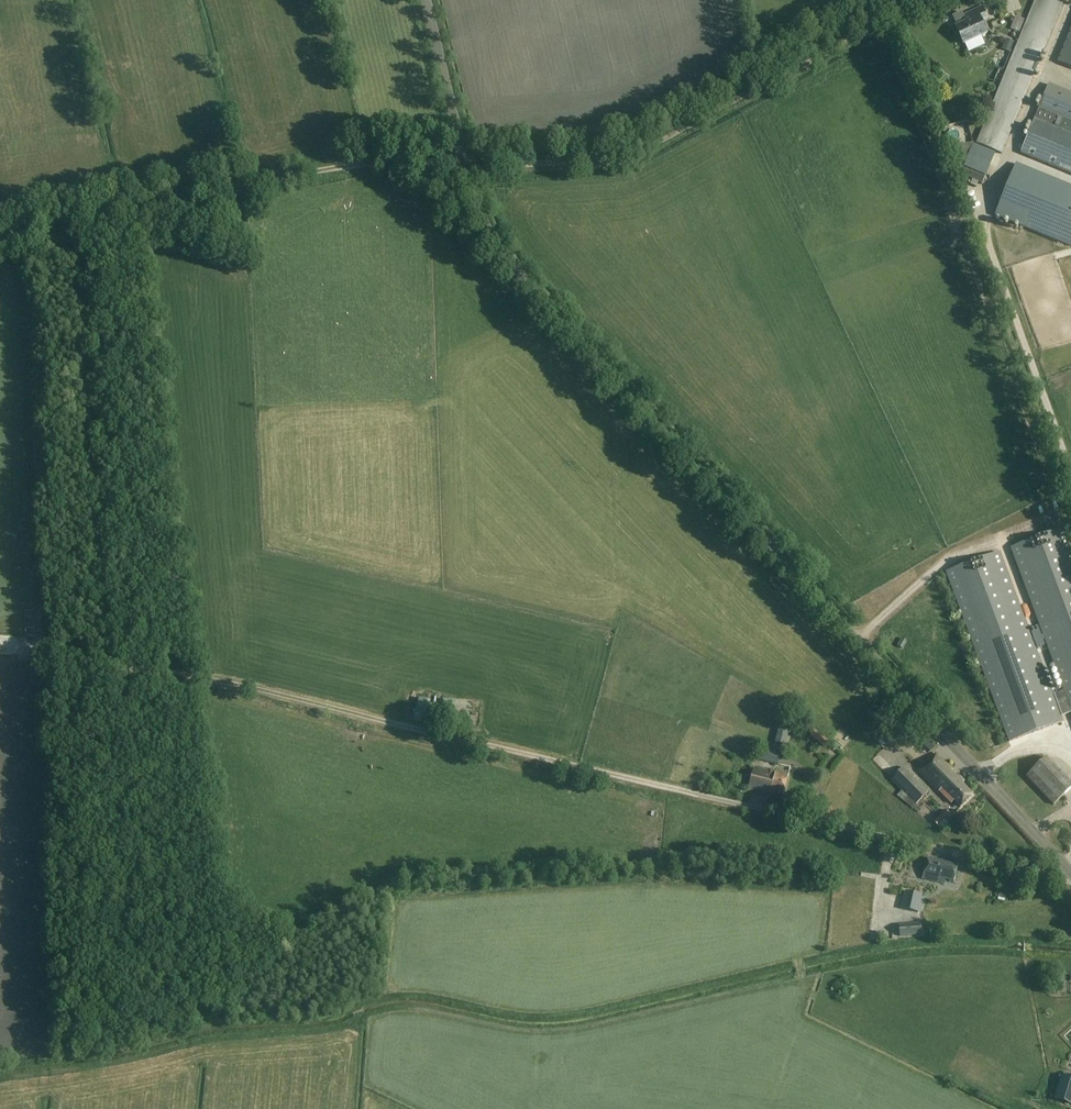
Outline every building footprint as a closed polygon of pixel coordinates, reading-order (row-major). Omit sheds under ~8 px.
[(1065,0),(1035,0),(977,144),(1002,154),(1065,0)] [(987,19),(982,7),(963,16),(966,23),(956,28),(964,45),(987,34),(982,22),(987,19)] [(1058,62),(1070,68),(1070,29),(1058,62)] [(1054,127),(1034,119),(1021,154),(1070,174),(1070,93),(1049,84),(1039,110),(1058,117),(1054,127)] [(1015,163),(993,214),(1070,247),(1070,186),(1015,163)] [(1011,548),(1068,702),(1056,706),(1060,717),(1070,713),(1070,548),(1064,529),(1011,548)] [(999,553),(947,572),(1010,742),(1062,722),(1060,717),(1056,706),(999,553)] [(41,615),(30,615),(31,633),(42,633),(41,615)] [(1,656),(11,656),(11,644),(1,645),(1,656)] [(418,698),(413,722),(425,724),(431,701),(418,698)] [(443,710),(456,710),(456,700),(443,699),(443,710)] [(440,724),(457,725),(457,713),(440,713),(440,724)] [(894,725),(904,736),(915,726),(905,715),(894,725)] [(780,722),(775,743),(785,746),(790,724),(780,722)] [(810,736),(824,747),(828,741),(815,730),(810,736)] [(824,750),(832,756),(838,749),(830,743),(824,750)] [(762,750),(760,761),(779,765),(781,754),(762,750)] [(973,794),(963,785),(965,783),(937,755),(920,772),(949,800),(951,798),(960,807),(973,794)] [(1054,806),(1070,789),(1070,782),(1047,757),(1026,777),(1054,806)] [(910,799),(917,805),(929,793),(904,767),(891,780),(910,799)] [(764,795),(765,792),(784,796),(789,777),(753,769),(748,791),(764,795)] [(946,810),(940,816),(944,819),(949,814),(946,810)] [(959,866),(927,859),(923,879),(945,884),(946,879),(955,882),(959,866)] [(919,913),(923,896),(905,892),(901,909),(919,913)] [(920,923),(898,925),(899,936),(921,935),(920,923)] [(1061,1075),(1054,1099),(1070,1105),(1070,1077),(1061,1075)]
